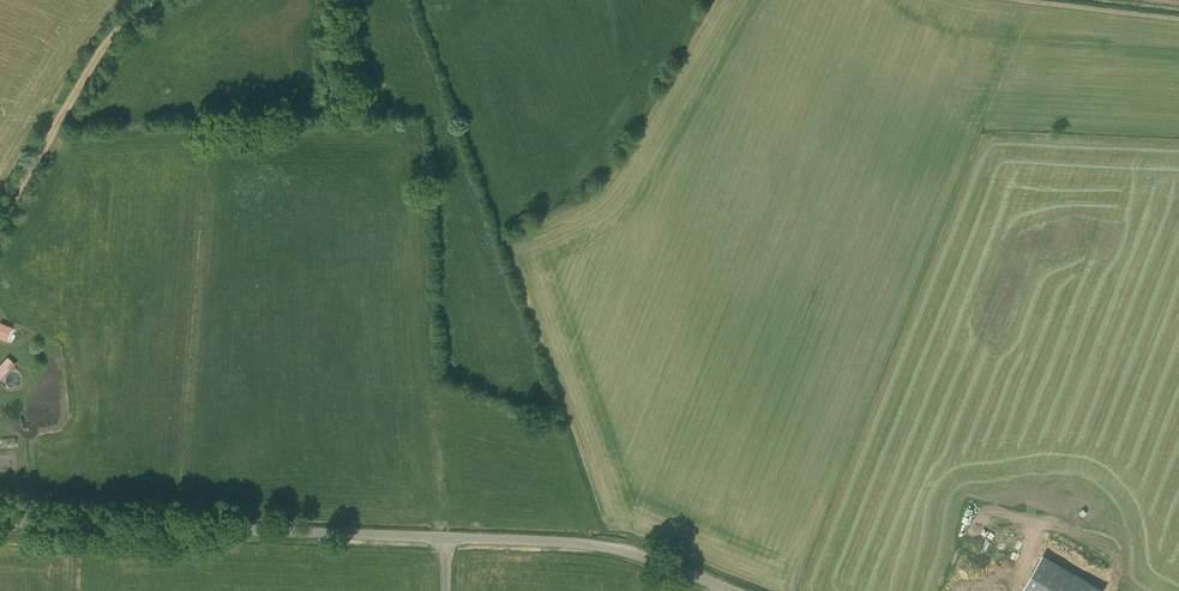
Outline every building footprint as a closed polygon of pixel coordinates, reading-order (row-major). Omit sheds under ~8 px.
[(6,341),(12,326),(0,322),(0,338),(6,341)] [(0,363),(0,381),(15,364),(6,356),(0,363)] [(1024,590),(1095,590),(1042,560),(1024,590)]
